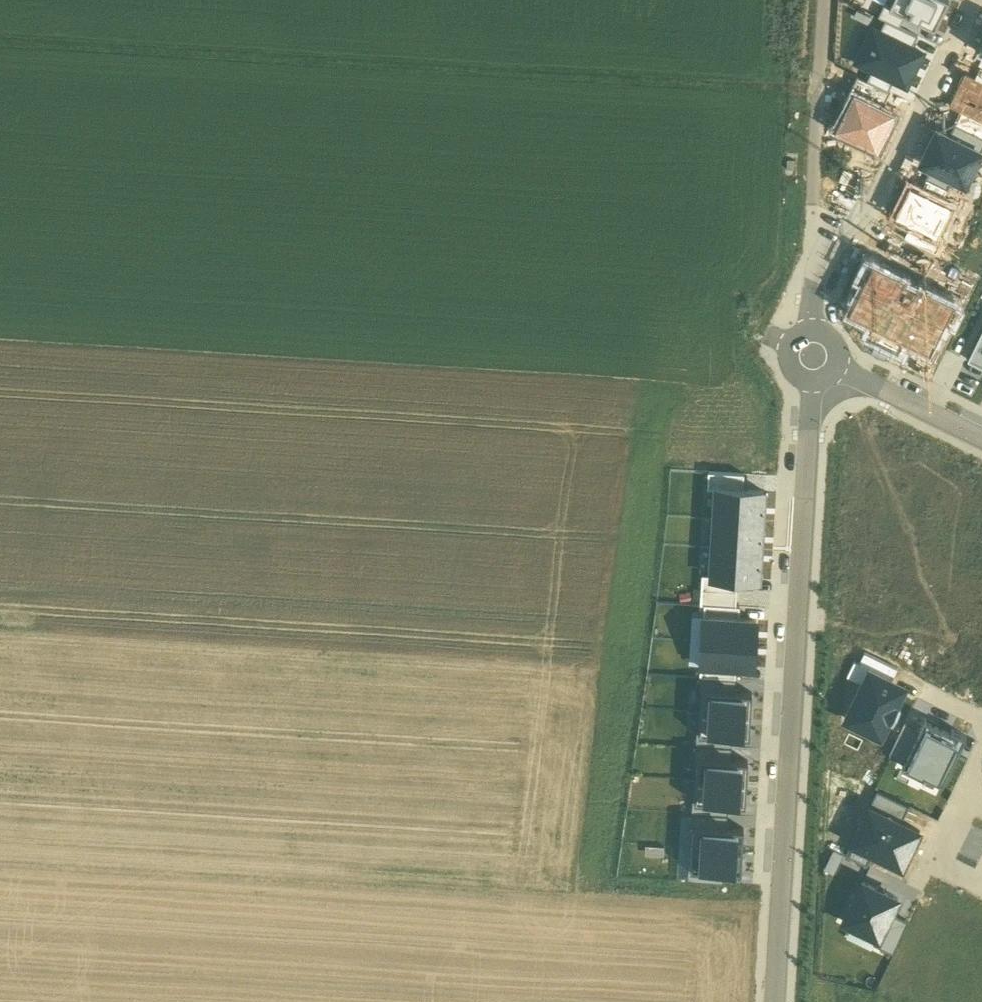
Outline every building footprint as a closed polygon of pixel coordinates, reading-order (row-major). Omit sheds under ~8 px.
[(948,0),(886,0),(885,3),(904,13),(908,15),(907,16),(917,21),(918,20),(934,28),(948,0)] [(898,26),(904,13),(885,3),(879,16),(885,20),(898,26)] [(898,26),(885,20),(880,31),(912,47),(918,35),(898,26)] [(912,47),(880,31),(872,28),(856,62),(872,70),(894,80),(907,86),(923,53),(912,47)] [(894,80),(872,70),(867,80),(889,91),(894,80)] [(974,76),(965,72),(948,105),(961,111),(981,122),(981,80),(974,76)] [(890,91),(889,91),(867,80),(858,76),(850,92),(882,108),(890,91)] [(893,113),(882,108),(850,92),(833,126),(876,147),(893,113)] [(961,111),(955,123),(981,137),(981,122),(961,111)] [(981,150),(981,137),(955,123),(949,135),(981,151),(981,150)] [(937,129),(921,162),(931,168),(953,178),(965,184),(981,151),(949,135),(937,129)] [(926,178),(948,189),(953,178),(931,168),(926,178)] [(948,189),(926,178),(921,189),(943,200),(948,189)] [(953,205),(943,200),(921,189),(910,184),(895,215),(911,223),(938,236),(938,235),(953,205)] [(904,237),(936,253),(944,237),(938,235),(938,236),(911,223),(904,237)] [(954,300),(875,260),(850,310),(929,350),(931,347),(954,300)] [(968,359),(981,366),(981,330),(968,359)] [(708,487),(717,488),(743,489),(744,474),(709,472),(708,487)] [(717,488),(715,517),(763,520),(765,491),(743,489),(717,488)] [(715,517),(713,547),(761,550),(763,520),(715,517)] [(713,547),(711,576),(738,578),(759,579),(761,550),(713,547)] [(737,592),(738,578),(711,576),(703,576),(702,590),(737,592)] [(736,606),(737,592),(702,590),(701,604),(736,606)] [(704,616),(702,640),(755,644),(757,619),(704,616)] [(754,667),(755,644),(702,640),(701,664),(754,667)] [(859,663),(892,679),(897,668),(865,652),(859,663)] [(859,663),(854,660),(847,675),(862,682),(845,718),(881,735),(889,719),(893,721),(901,705),(897,703),(905,685),(892,679),(859,663)] [(702,689),(700,711),(751,713),(752,691),(702,689)] [(749,735),(751,713),(700,711),(699,733),(749,735)] [(904,763),(902,766),(924,778),(926,775),(942,783),(967,736),(951,728),(949,730),(926,719),(919,731),(904,763)] [(919,731),(905,724),(890,756),(904,763),(919,731)] [(697,756),(696,778),(747,781),(748,760),(697,756)] [(746,803),(747,781),(696,778),(694,800),(746,803)] [(909,806),(877,791),(869,806),(901,822),(909,806)] [(873,853),(902,867),(919,831),(901,822),(869,806),(851,842),(873,853)] [(693,824),(692,846),(743,849),(744,827),(693,824)] [(873,853),(851,842),(846,855),(867,865),(873,853)] [(742,872),(743,849),(692,846),(690,868),(742,872)] [(862,878),(841,922),(880,940),(892,915),(901,896),(862,878)] [(908,922),(892,915),(880,940),(896,948),(908,922)]
